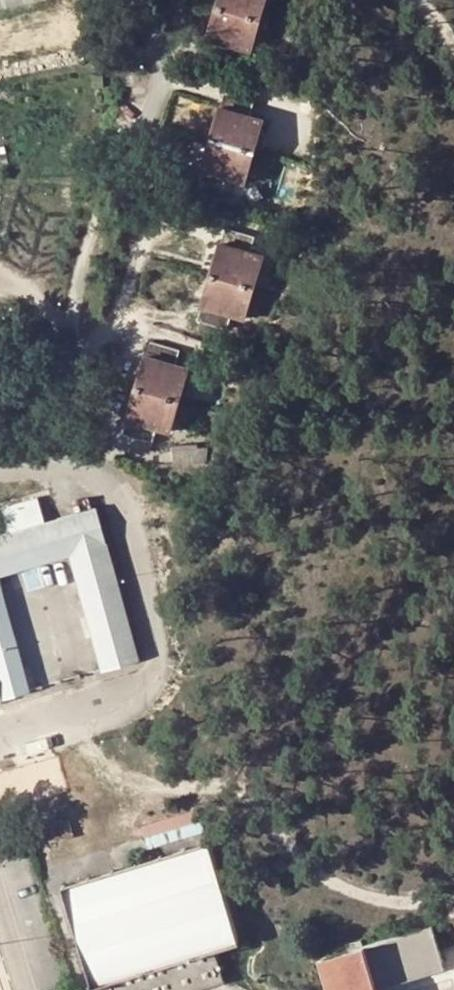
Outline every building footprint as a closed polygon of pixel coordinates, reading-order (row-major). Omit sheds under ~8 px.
[(203,49),(231,58),(235,43),(249,47),(264,0),(218,0),(203,49)] [(248,114),(253,98),(226,90),(198,181),(225,190),(229,175),(243,179),(261,118),(248,114)] [(249,250),(253,234),(228,226),(199,317),(226,325),(230,311),(244,315),(263,254),(249,250)] [(174,363),(178,348),(151,340),(124,430),(151,438),(156,423),(170,427),(189,367),(174,363)] [(205,460),(207,447),(180,448),(181,461),(205,460)] [(67,551),(100,667),(136,656),(94,505),(43,519),(36,495),(0,505),(7,529),(0,531),(0,569),(67,551)] [(28,687),(0,591),(0,695),(28,687)] [(145,824),(151,843),(206,825),(200,806),(145,824)] [(70,818),(46,825),(51,841),(74,834),(70,818)] [(64,883),(93,982),(110,978),(114,989),(187,989),(223,979),(213,947),(239,939),(209,840),(64,883)] [(323,956),(332,989),(369,989),(366,980),(442,959),(432,924),(323,956)] [(377,986),(444,967),(442,959),(366,980),(369,989),(378,989),(377,986)]
